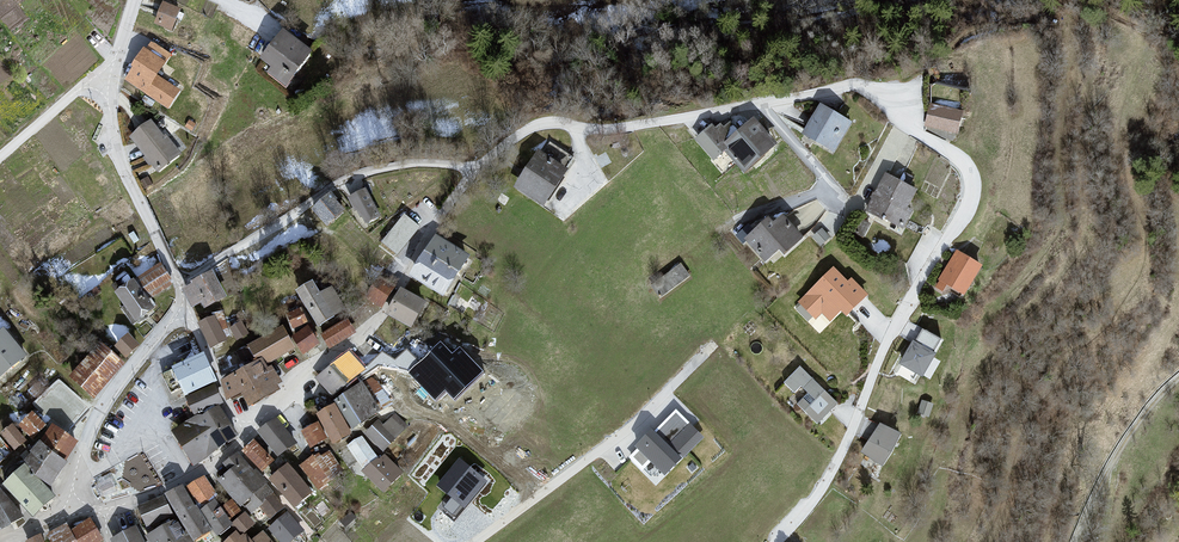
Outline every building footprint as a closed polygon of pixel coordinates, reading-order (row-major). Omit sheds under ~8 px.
[(186,11),(166,4),(159,24),(174,32),(186,11)] [(287,30),(266,61),(301,84),(320,48),(287,30)] [(150,52),(130,83),(170,112),(183,91),(162,73),(167,61),(150,52)] [(809,136),(839,154),(856,125),(824,104),(809,136)] [(969,115),(935,104),(928,128),(960,139),(969,115)] [(747,180),(751,176),(784,146),(762,120),(737,140),(723,126),(705,141),(747,180)] [(150,123),(134,139),(160,173),(183,160),(150,123)] [(547,146),(519,191),(549,207),(580,168),(547,146)] [(886,175),(867,211),(908,230),(919,197),(886,175)] [(314,209),(328,227),(347,213),(336,194),(314,209)] [(353,206),(366,226),(382,217),(373,196),(353,206)] [(401,212),(380,235),(399,251),(419,226),(401,212)] [(785,215),(753,240),(774,263),(810,238),(785,215)] [(442,238),(415,277),(454,301),(477,260),(442,238)] [(963,253),(945,286),(972,298),(995,264),(963,253)] [(663,296),(692,273),(682,261),(653,284),(663,296)] [(848,314),(869,291),(837,261),(795,306),(811,321),(821,310),(832,321),(843,309),(848,314)] [(153,272),(118,295),(136,322),(158,310),(153,301),(166,292),(153,272)] [(217,274),(188,292),(198,312),(230,297),(217,274)] [(385,301),(393,284),(380,279),(372,295),(385,301)] [(319,283),(301,294),(324,328),(347,313),(336,289),(325,295),(319,283)] [(407,291),(391,315),(419,330),(434,304),(407,291)] [(293,322),(308,319),(305,303),(290,306),(293,322)] [(219,318),(202,325),(215,350),(230,341),(219,318)] [(303,347),(322,339),(313,319),(294,328),(303,347)] [(244,325),(231,332),(240,344),(251,337),(244,325)] [(260,367),(227,383),(237,404),(252,398),(254,406),(288,384),(275,367),(300,350),(288,329),(250,350),(260,367)] [(930,329),(905,367),(938,374),(952,340),(930,329)] [(129,330),(116,343),(129,355),(141,342),(129,330)] [(0,336),(0,375),(25,355),(6,331),(0,336)] [(436,348),(413,338),(401,368),(425,381),(436,348)] [(102,348),(73,379),(95,398),(121,363),(102,348)] [(215,379),(203,355),(163,374),(172,392),(183,387),(186,394),(215,379)] [(352,356),(320,382),(343,403),(376,369),(352,356)] [(802,369),(788,387),(824,425),(841,402),(802,369)] [(371,383),(343,403),(362,432),(389,413),(371,383)] [(214,386),(187,398),(195,414),(222,402),(214,386)] [(219,405),(173,431),(197,468),(236,435),(219,405)] [(342,407),(305,434),(314,449),(338,444),(340,448),(361,437),(342,407)] [(677,413),(633,457),(661,480),(708,439),(677,413)] [(50,426),(35,415),(23,427),(37,440),(50,426)] [(398,415),(370,435),(391,453),(413,430),(398,415)] [(891,467),(911,434),(878,421),(864,451),(891,467)] [(279,422),(261,434),(282,458),(301,446),(279,422)] [(14,425),(4,435),(20,452),(30,443),(14,425)] [(54,427),(31,464),(57,486),(73,465),(82,441),(54,427)] [(17,455),(0,436),(0,470),(17,455)] [(366,438),(350,449),(390,495),(409,476),(366,438)] [(256,443),(248,452),(266,473),(279,464),(256,443)] [(329,453),(303,468),(323,490),(344,472),(329,453)] [(462,454),(438,483),(453,495),(442,508),(456,519),(490,478),(462,454)] [(234,471),(223,481),(256,515),(281,496),(242,456),(228,466),(234,471)] [(30,467),(6,487),(38,518),(59,497),(30,467)] [(294,469),(277,482),(301,510),(319,497),(294,469)] [(208,477),(191,488),(207,510),(223,499),(208,477)] [(175,504),(200,541),(205,541),(220,534),(190,492),(175,504)] [(17,529),(0,498),(0,538),(17,529)] [(265,512),(274,522),(289,508),(279,500),(265,512)] [(238,503),(228,507),(252,531),(258,524),(238,503)] [(221,504),(209,512),(226,536),(239,526),(221,504)] [(271,531),(282,541),(299,541),(309,533),(290,516),(271,531)] [(149,537),(152,541),(197,541),(184,521),(149,537)] [(50,537),(54,541),(100,541),(89,522),(74,533),(69,527),(50,537)] [(115,541),(116,541),(146,541),(137,528),(115,541)] [(232,541),(274,541),(266,534),(259,541),(244,533),(232,541)]
